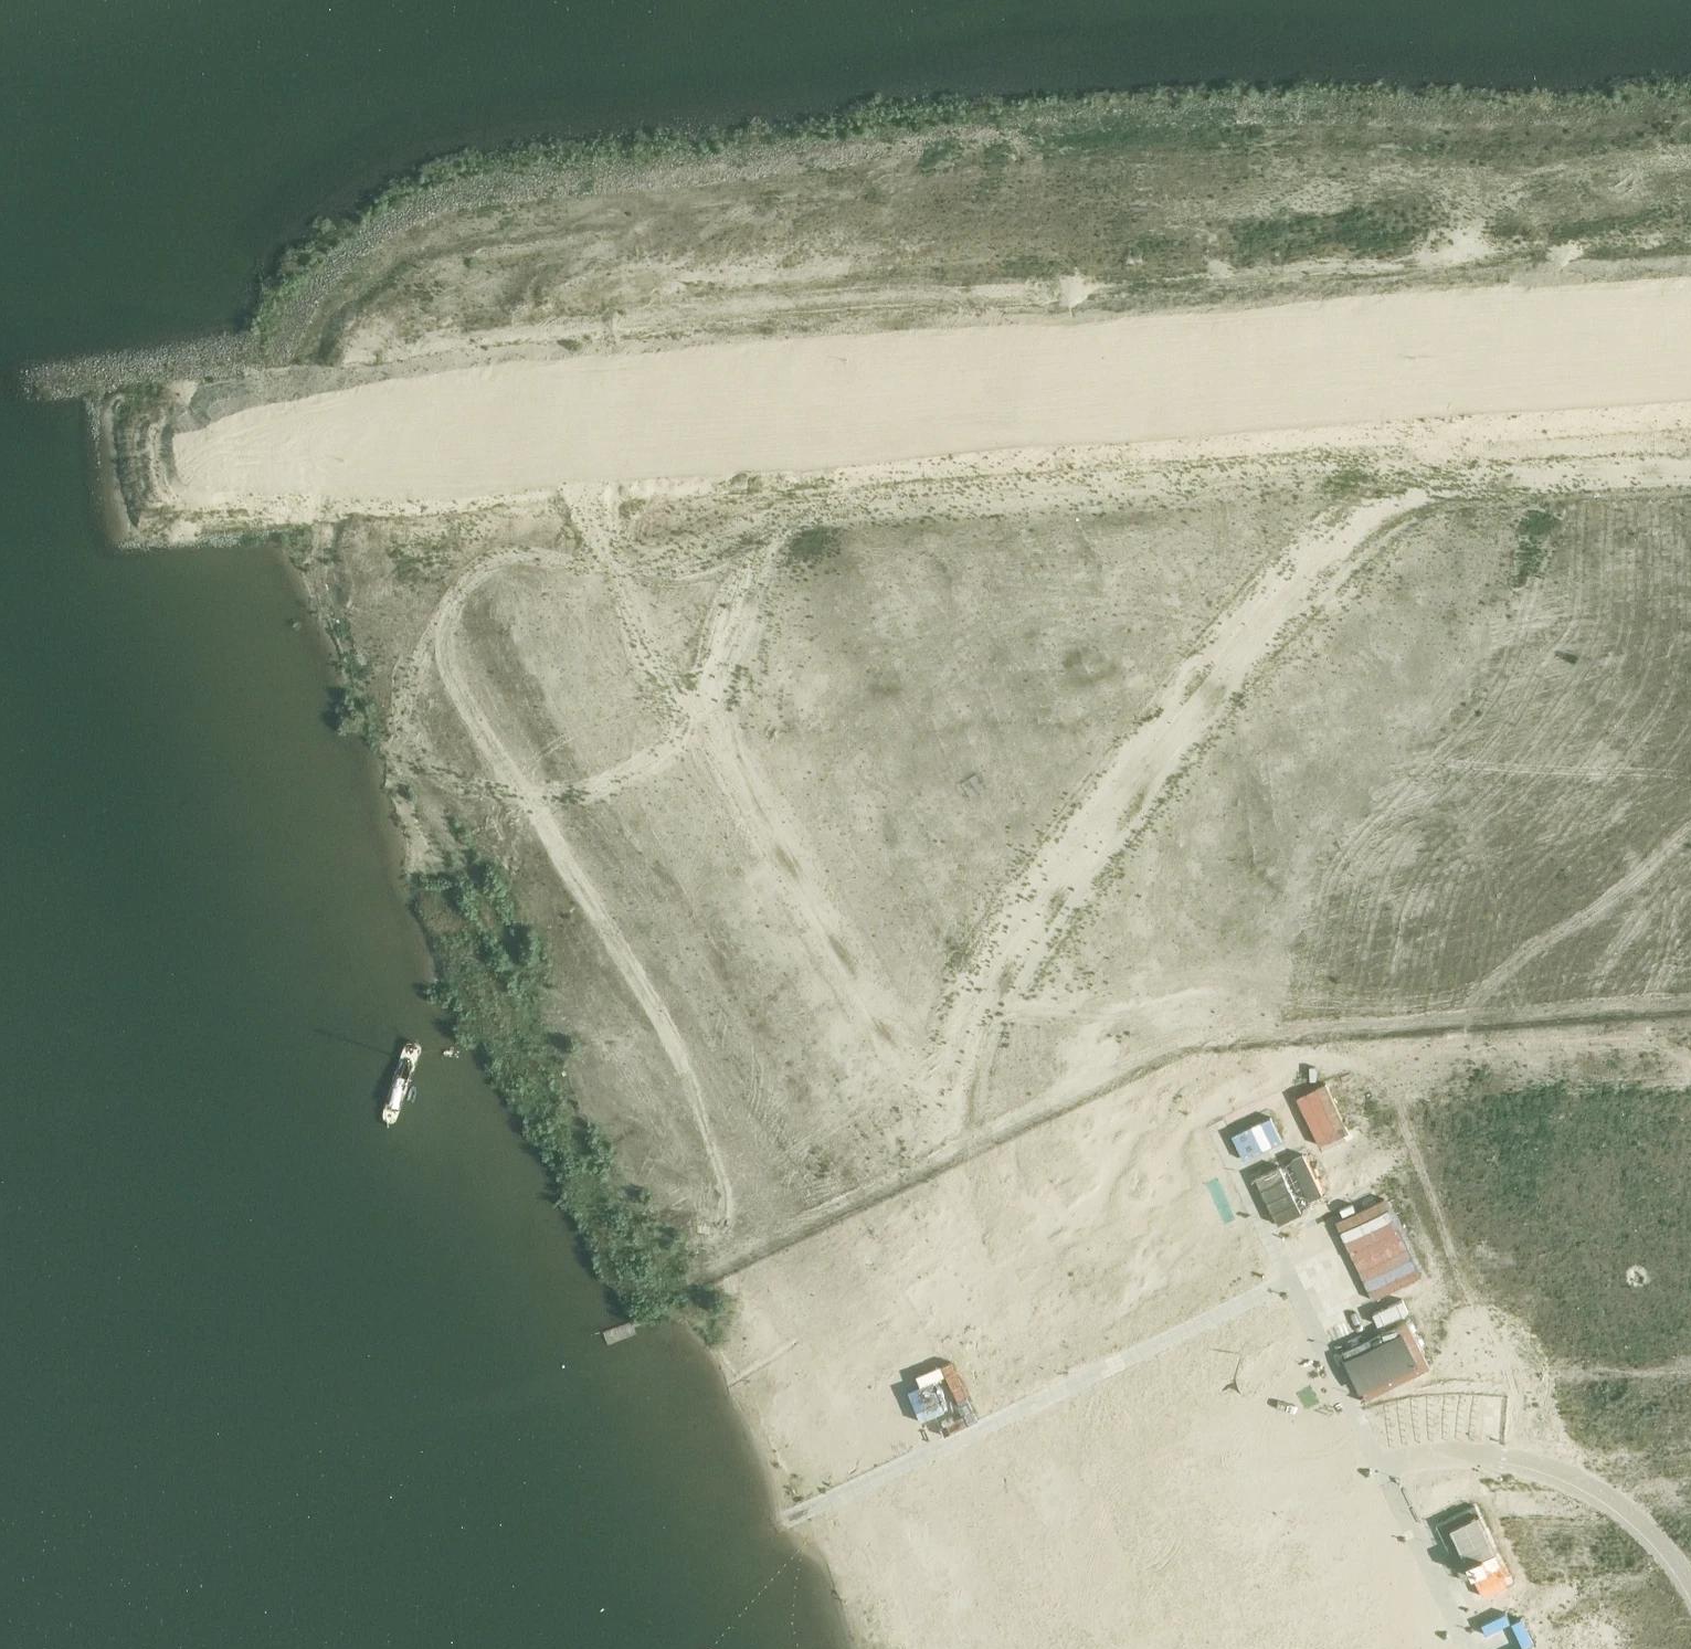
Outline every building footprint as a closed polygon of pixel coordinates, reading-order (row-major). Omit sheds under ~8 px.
[(1326,1084),(1298,1098),(1321,1146),(1350,1132),(1326,1084)] [(1244,1160),(1283,1141),(1271,1118),(1233,1136),(1244,1160)] [(1304,1155),(1292,1161),(1312,1201),(1324,1195),(1304,1155)] [(1280,1166),(1257,1177),(1279,1225),(1291,1219),(1295,1218),(1303,1214),(1280,1166)] [(1340,1220),(1337,1221),(1374,1300),(1378,1298),(1418,1278),(1422,1276),(1384,1198),(1380,1200),(1340,1220)] [(1431,1369),(1408,1320),(1344,1351),(1348,1361),(1358,1356),(1372,1385),(1362,1389),(1367,1399),(1431,1369)] [(951,1363),(941,1367),(964,1416),(941,1427),(940,1427),(944,1437),(978,1421),(951,1363)] [(945,1377),(941,1367),(916,1377),(920,1387),(945,1377)] [(932,1382),(920,1387),(907,1392),(912,1402),(916,1412),(920,1422),(935,1416),(945,1412),(932,1382)]
